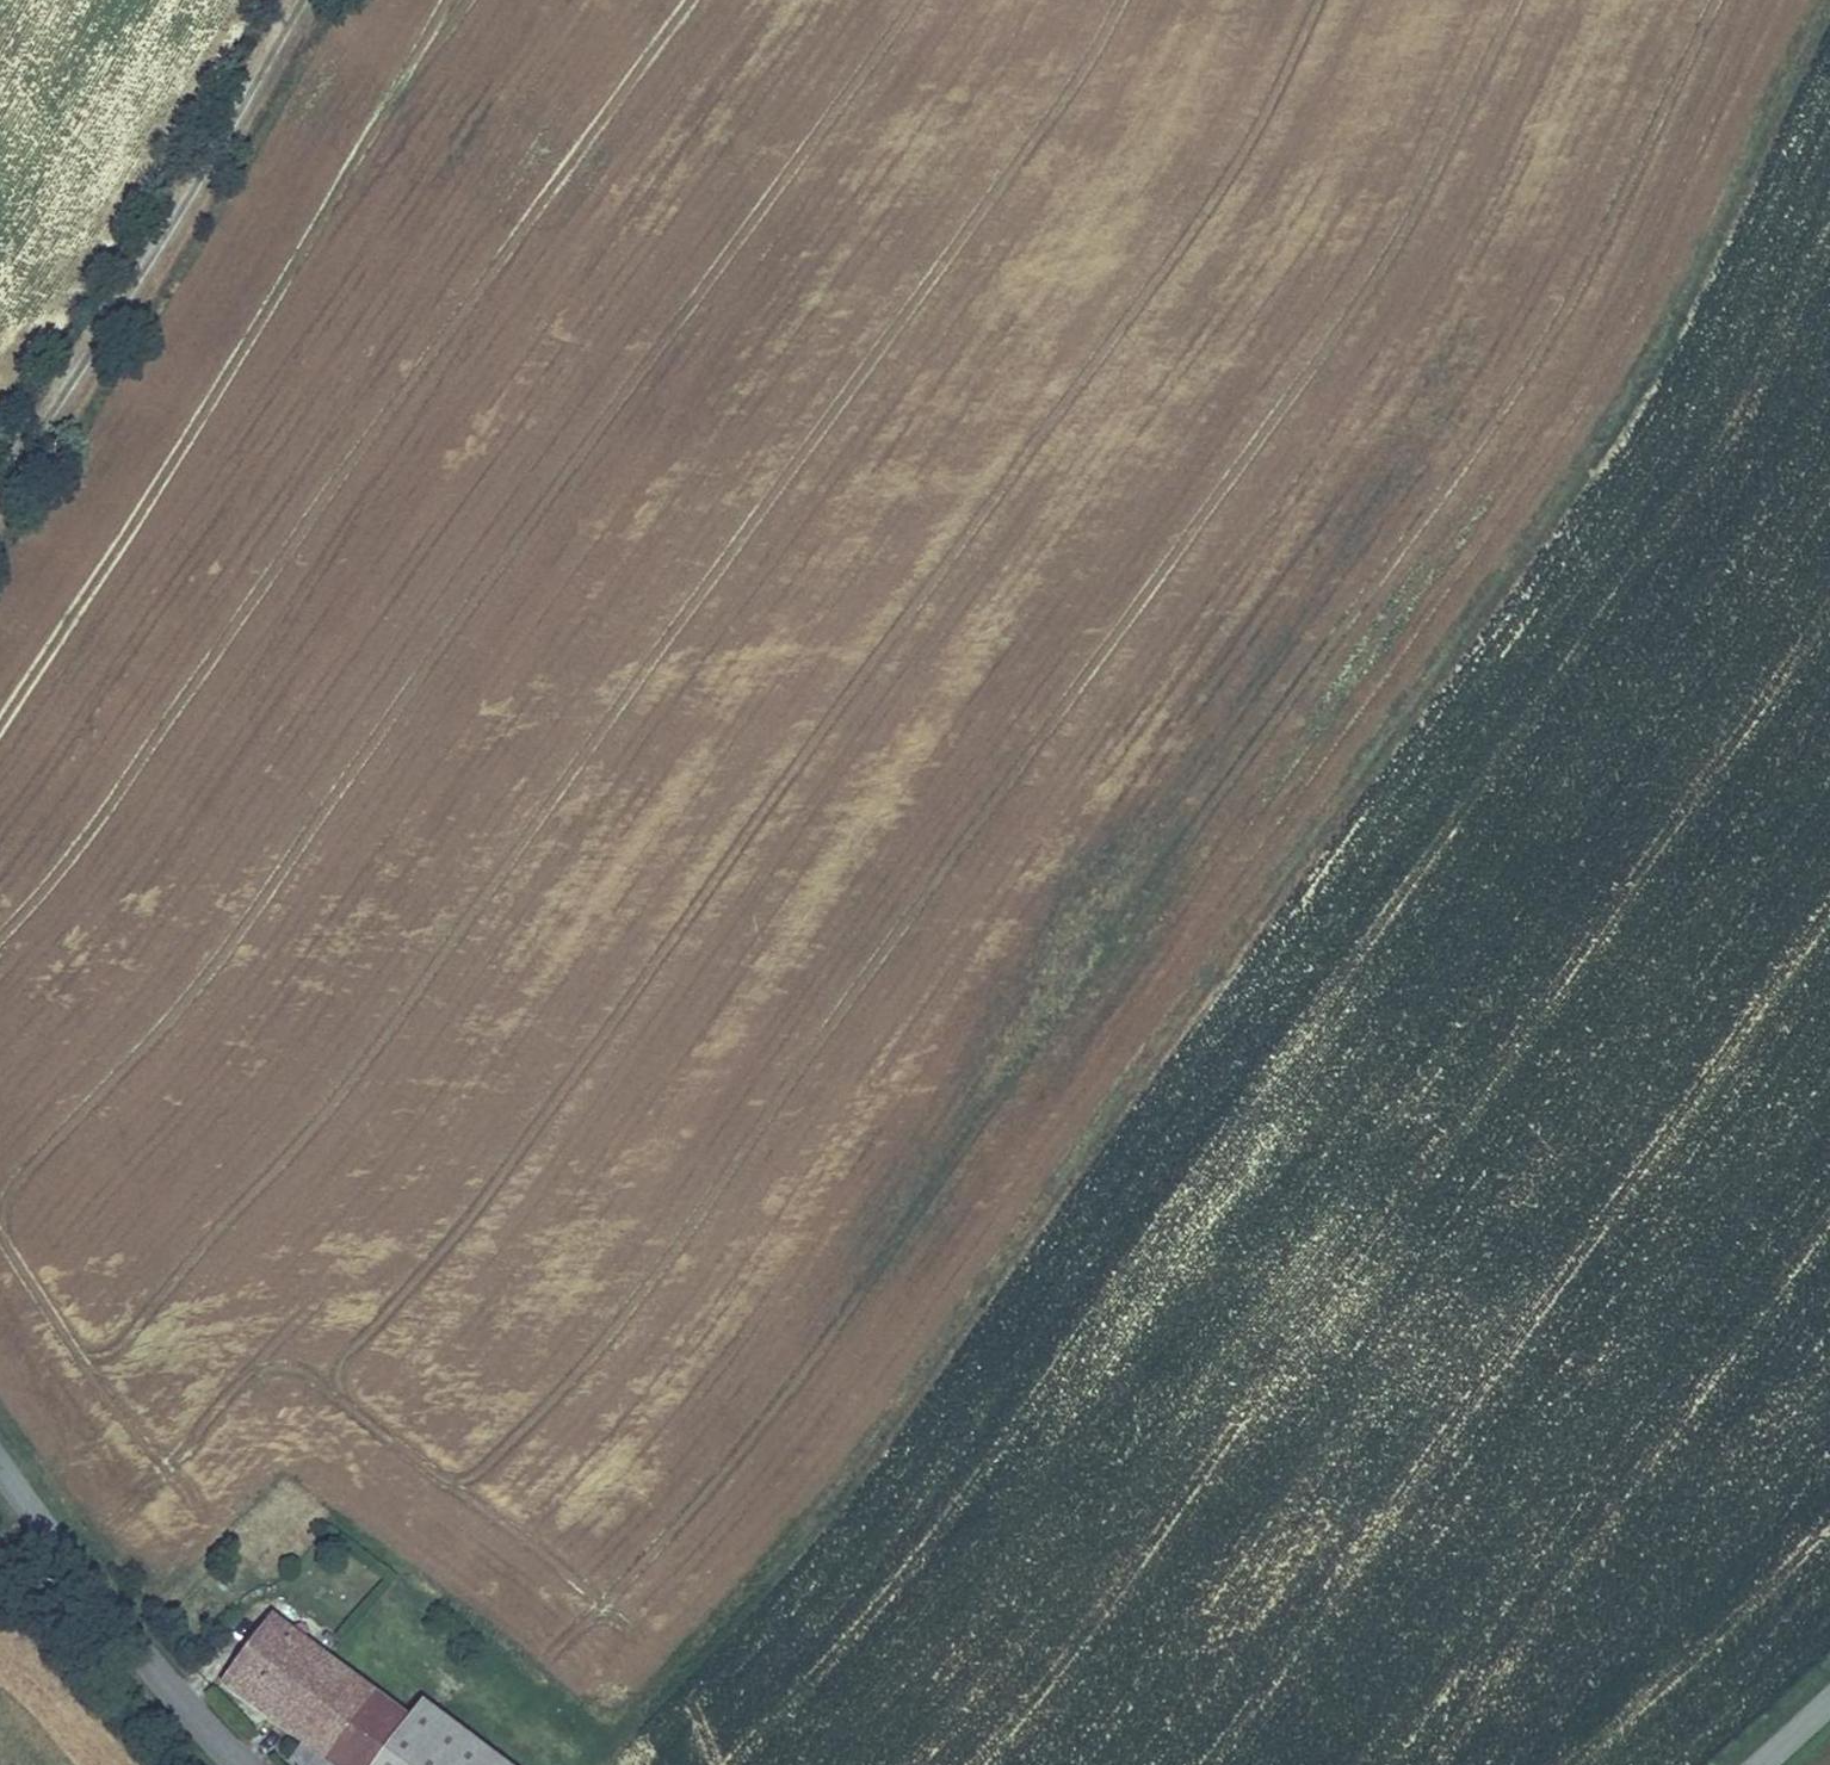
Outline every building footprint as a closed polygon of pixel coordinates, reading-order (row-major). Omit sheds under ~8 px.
[(400,1724),(267,1621),(221,1681),(300,1744),(283,1764),(284,1764),(499,1764),(415,1704),(400,1724)]
